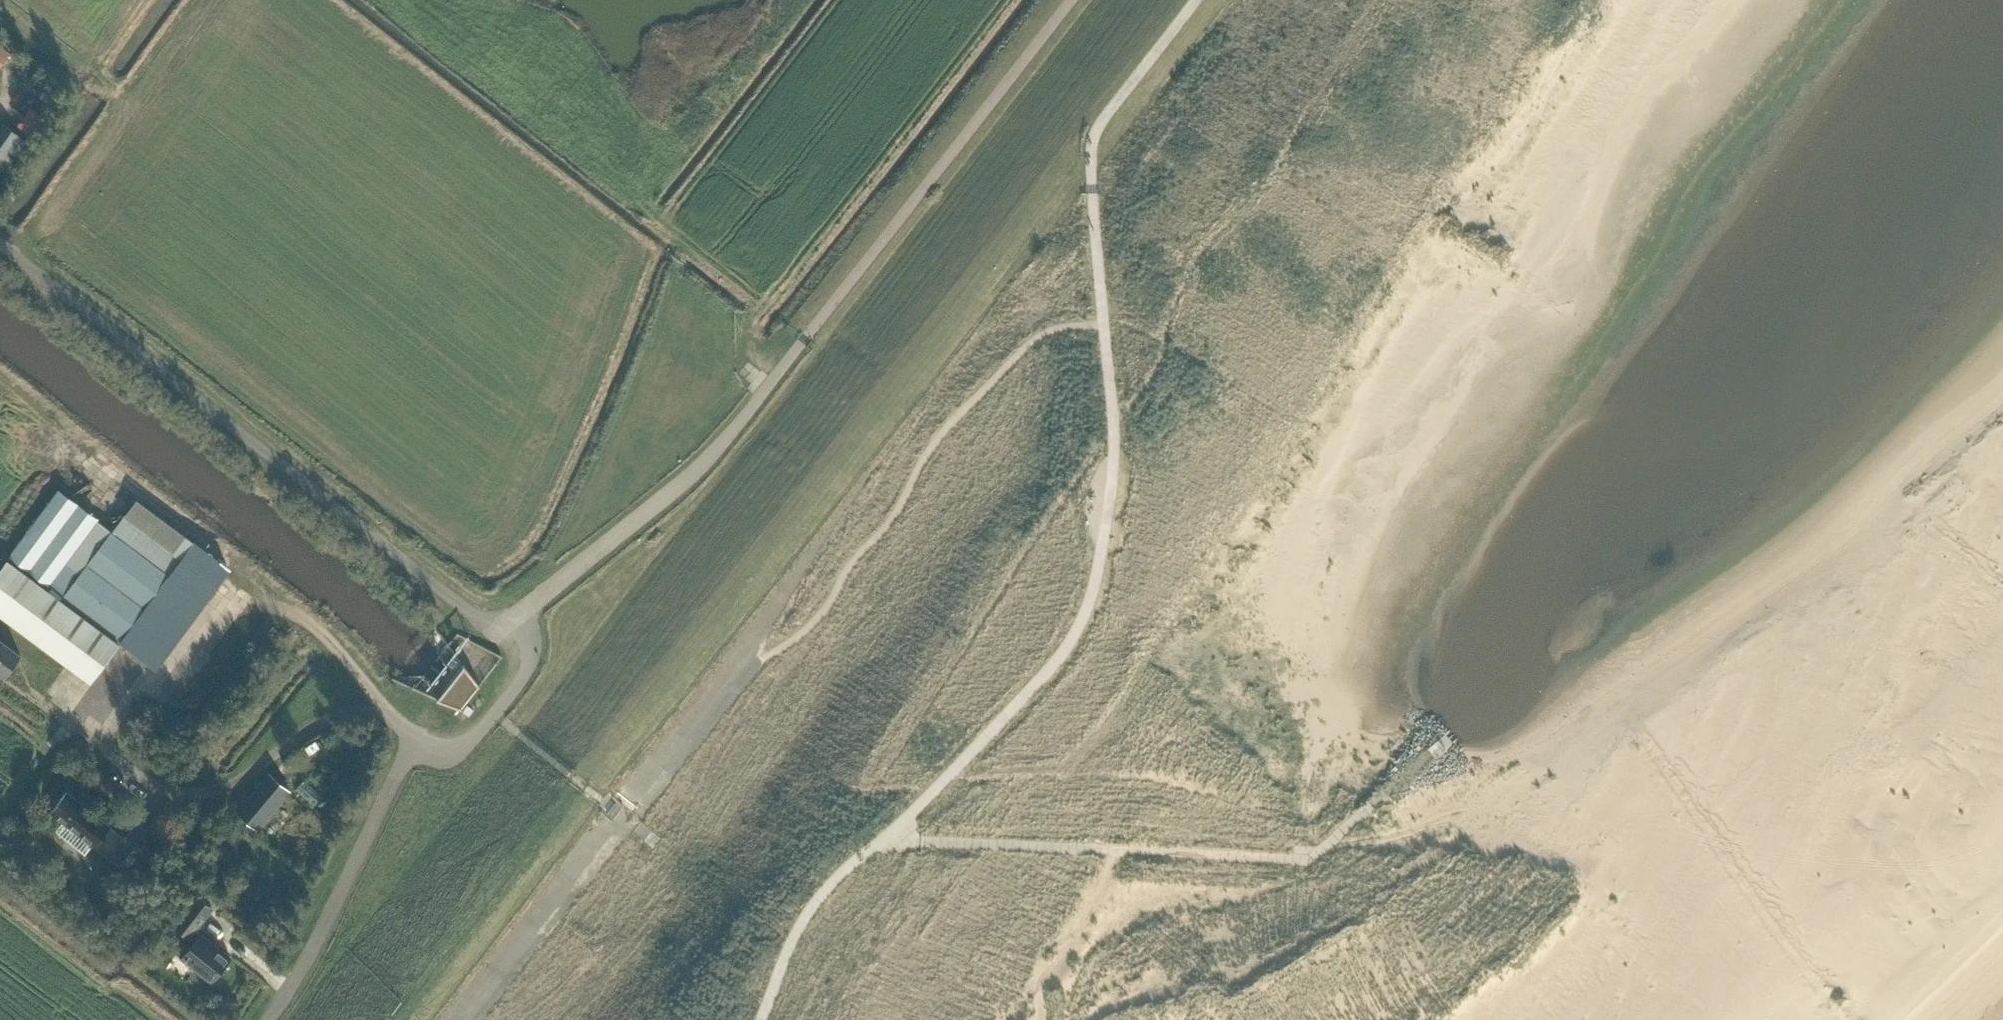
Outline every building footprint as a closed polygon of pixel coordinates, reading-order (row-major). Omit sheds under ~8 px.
[(0,129),(0,157),(3,159),(20,134),(4,123),(0,129)] [(14,428),(6,412),(0,415),(0,423),(5,433),(14,428)] [(19,438),(15,447),(34,457),(38,448),(19,438)] [(14,465),(17,455),(0,449),(0,459),(14,465)] [(0,569),(0,613),(89,684),(169,576),(195,541),(137,497),(124,515),(120,513),(117,518),(120,521),(112,530),(98,520),(99,519),(58,488),(0,569)] [(5,677),(21,656),(0,640),(0,673),(5,677)] [(438,696),(436,699),(446,703),(450,705),(461,709),(480,684),(473,676),(472,674),(464,664),(463,666),(438,696)] [(238,810),(259,828),(290,792),(269,774),(238,810)] [(317,780),(306,786),(317,806),(329,800),(317,780)] [(53,808),(52,811),(64,821),(57,830),(87,853),(94,844),(121,865),(136,846),(111,827),(112,826),(68,791),(61,798),(57,799),(53,804),(53,808)] [(199,895),(182,917),(196,927),(212,906),(203,899),(199,896),(199,895)] [(182,917),(176,925),(196,941),(183,957),(211,980),(231,955),(202,932),(196,927),(182,917)]
